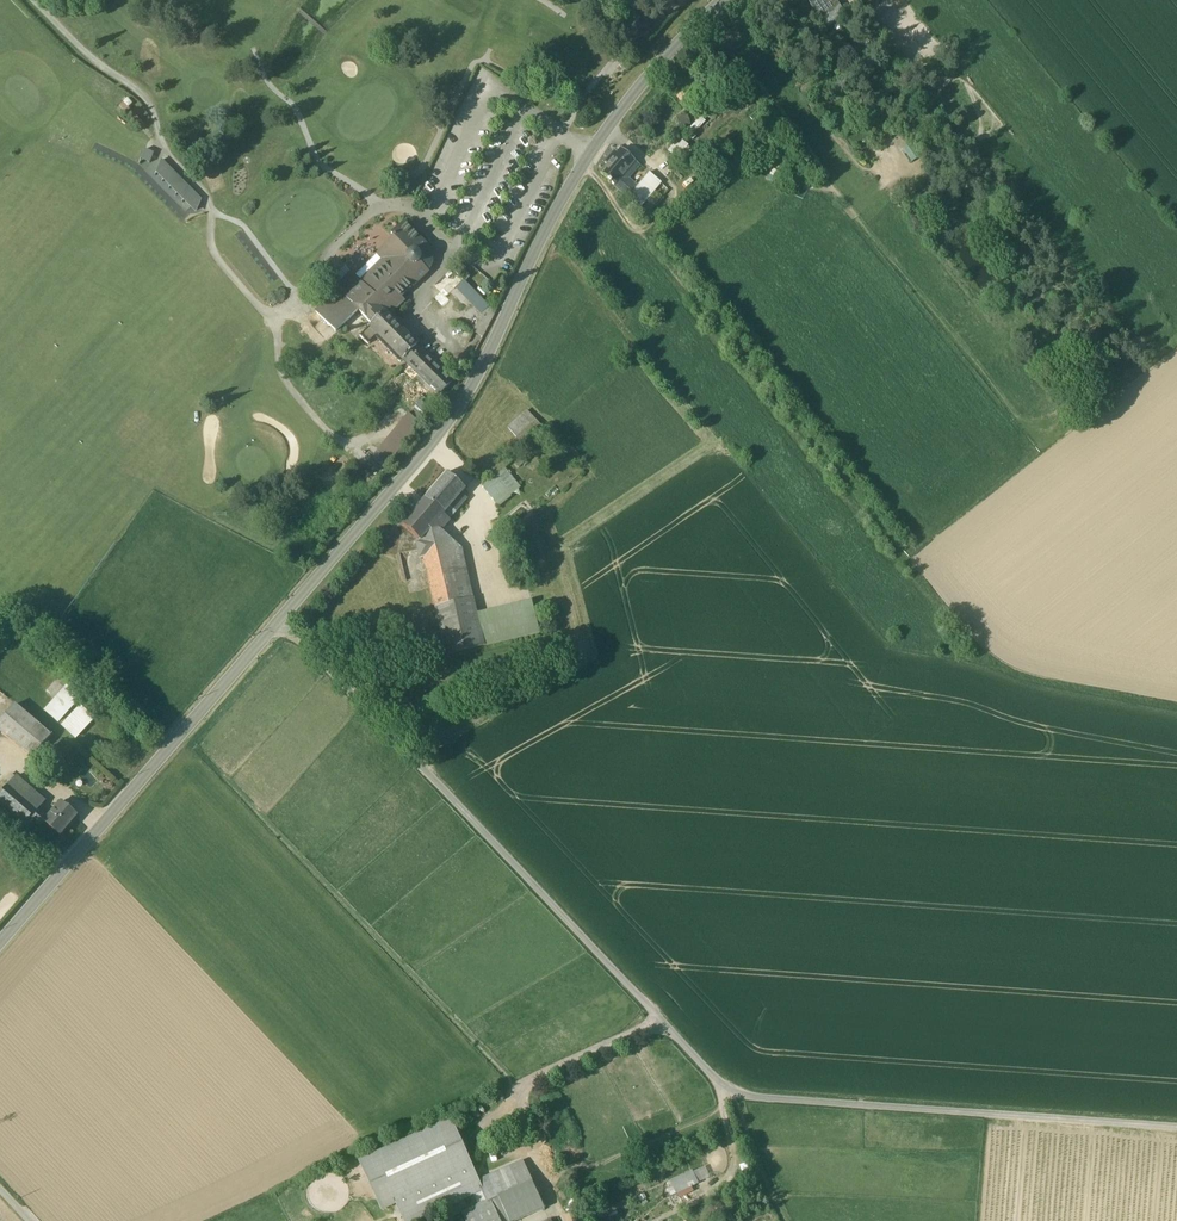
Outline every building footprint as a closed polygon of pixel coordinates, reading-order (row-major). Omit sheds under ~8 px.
[(811,5),(810,6),(820,19),(839,6),(835,0),(807,0),(811,5)] [(837,34),(830,24),(823,29),(831,39),(837,34)] [(874,34),(868,26),(861,31),(868,39),(874,34)] [(880,42),(874,34),(868,39),(874,47),(880,42)] [(887,50),(880,42),(874,47),(881,55),(887,50)] [(923,96),(915,87),(909,92),(917,101),(923,96)] [(700,126),(696,122),(688,130),(693,134),(700,126)] [(875,147),(865,133),(857,139),(868,153),(875,147)] [(687,147),(678,139),(668,151),(677,158),(687,147)] [(156,153),(144,148),(139,160),(151,165),(156,153)] [(635,161),(621,149),(617,154),(615,151),(605,163),(607,166),(621,178),(622,176),(635,161)] [(204,201),(162,159),(157,170),(199,211),(204,201)] [(635,161),(622,176),(627,180),(639,165),(635,161)] [(621,178),(607,166),(600,173),(609,181),(608,182),(610,184),(611,183),(614,186),(621,178)] [(648,173),(636,188),(628,198),(639,208),(660,183),(648,173)] [(627,180),(622,176),(621,178),(614,186),(628,198),(636,188),(627,180)] [(404,224),(391,237),(393,239),(380,252),(387,260),(362,284),(357,279),(346,289),(342,293),(339,290),(338,290),(358,311),(372,325),(383,315),(391,307),(394,311),(403,302),(400,298),(413,286),(428,272),(426,270),(429,265),(430,260),(429,255),(426,250),(428,248),(404,224)] [(463,280),(453,269),(435,287),(440,292),(434,298),(443,307),(449,301),(446,297),(463,280)] [(350,273),(340,283),(346,289),(357,279),(350,273)] [(490,307),(463,280),(455,288),(481,315),(490,307)] [(358,311),(338,290),(316,312),(337,331),(358,311)] [(496,311),(490,307),(481,315),(472,331),(483,336),(496,311)] [(383,315),(372,325),(368,329),(376,338),(400,363),(403,359),(416,347),(387,317),(386,318),(383,315)] [(368,329),(360,337),(368,345),(376,338),(368,329)] [(416,347),(403,359),(406,362),(419,350),(416,347)] [(419,350),(406,362),(439,395),(452,382),(419,350)] [(413,409),(420,415),(428,407),(420,400),(413,409)] [(527,411),(507,428),(521,444),(541,426),(527,411)] [(421,425),(408,414),(378,451),(390,462),(421,425)] [(519,487),(500,467),(481,484),(499,505),(519,487)] [(465,488),(448,472),(438,483),(444,489),(438,496),(450,506),(465,488)] [(450,506),(438,496),(444,489),(438,483),(424,497),(442,514),(446,510),(450,506)] [(442,514),(424,497),(397,527),(416,544),(425,534),(429,529),(442,514)] [(453,516),(446,510),(442,514),(429,529),(440,530),(453,516)] [(429,529),(425,534),(430,551),(423,560),(427,568),(449,563),(452,578),(457,602),(472,599),(459,548),(440,530),(429,529)] [(449,563),(427,568),(430,583),(452,578),(449,563)] [(452,578),(430,583),(435,607),(457,602),(452,578)] [(457,602),(435,607),(446,655),(483,647),(475,615),(472,599),(457,602)] [(528,601),(475,615),(483,647),(536,634),(528,601)] [(79,698),(67,686),(67,687),(59,679),(46,692),(55,700),(45,711),(57,723),(79,698)] [(15,705),(0,722),(0,731),(32,759),(51,736),(15,705)] [(94,719),(80,707),(63,726),(76,738),(94,719)] [(27,787),(16,777),(8,786),(19,795),(27,787)] [(8,786),(0,795),(0,802),(29,827),(34,821),(41,827),(44,823),(47,819),(30,805),(19,795),(8,786)] [(38,796),(27,787),(19,795),(30,805),(38,796)] [(77,816),(61,802),(47,819),(44,823),(60,837),(77,816)] [(450,1122),(360,1163),(382,1209),(396,1203),(472,1168),(450,1122)] [(522,1161),(478,1182),(482,1191),(481,1191),(487,1203),(494,1199),(498,1198),(532,1182),(522,1161)] [(396,1203),(404,1220),(415,1220),(475,1194),(481,1191),(482,1191),(478,1182),(472,1168),(396,1203)] [(695,1173),(674,1183),(681,1197),(703,1188),(695,1173)] [(498,1198),(509,1220),(519,1220),(545,1210),(532,1182),(498,1198)] [(475,1194),(480,1206),(487,1203),(481,1191),(475,1194)] [(471,1220),(497,1220),(503,1218),(494,1199),(487,1203),(480,1206),(467,1212),(471,1220)]
